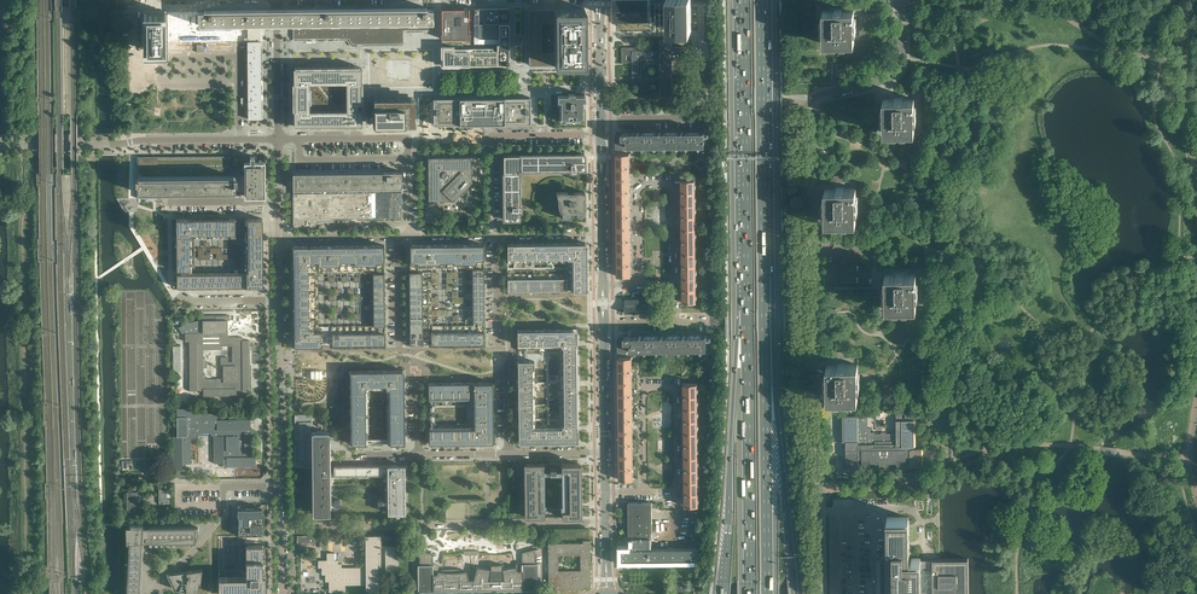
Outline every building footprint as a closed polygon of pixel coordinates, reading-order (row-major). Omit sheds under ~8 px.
[(614,18),(650,17),(650,0),(614,0),(614,18)] [(668,30),(691,30),(691,0),(668,0),(668,30)] [(403,30),(403,23),(393,23),(393,8),(355,9),(355,38),(350,38),(350,40),(351,42),(352,44),(403,43),(403,30)] [(432,30),(432,18),(432,9),(427,9),(427,8),(393,8),(393,23),(403,23),(403,30),(432,30)] [(497,44),(497,65),(499,65),(506,65),(507,65),(509,65),(509,61),(509,58),(509,24),(508,24),(508,23),(509,23),(509,20),(509,19),(510,18),(510,17),(510,16),(510,15),(510,14),(510,13),(509,12),(509,8),(500,8),(500,9),(499,9),(499,8),(478,9),(474,9),(474,12),(478,12),(479,38),(499,38),(499,44),(497,44)] [(527,8),(528,64),(564,64),(584,64),(583,8),(527,8)] [(261,41),(261,32),(260,24),(266,24),(274,24),(279,24),(288,24),(293,24),(293,38),(350,38),(355,38),(355,9),(319,9),(288,9),(279,9),(274,9),(266,9),(204,10),(204,12),(199,12),(199,25),(247,24),(247,41),(261,41)] [(469,39),(469,17),(469,9),(442,9),(442,39),(469,39)] [(854,43),(854,40),(854,26),(854,20),(854,10),(823,10),(823,36),(823,44),(854,43)] [(168,12),(145,12),(145,50),(168,50),(168,42),(168,12)] [(885,64),(885,30),(866,30),(859,30),(860,40),(854,40),(854,43),(823,44),(823,36),(819,37),(819,29),(819,23),(817,23),(794,24),(794,83),(832,83),(832,65),(885,64)] [(622,48),(622,63),(632,63),(632,84),(642,84),(642,81),(660,80),(660,95),(673,95),(672,59),(685,59),(685,47),(672,47),(672,37),(665,38),(665,39),(660,39),(660,51),(640,51),(640,47),(622,48)] [(261,51),(261,41),(247,41),(247,46),(246,46),(246,51),(261,51)] [(462,41),(442,41),(442,65),(463,65),(463,63),(468,63),(468,65),(493,65),(493,50),(488,50),(462,51),(462,41)] [(261,61),(261,51),(246,51),(246,56),(248,56),(248,61),(261,61)] [(261,70),(261,61),(248,61),(248,66),(246,66),(246,70),(261,70)] [(295,68),(295,126),(363,125),(362,67),(328,68),(295,68)] [(705,74),(705,80),(711,80),(711,67),(700,68),(700,74),(705,74)] [(261,80),(261,70),(246,70),(246,75),(248,75),(248,80),(261,80)] [(261,90),(261,80),(248,80),(248,85),(246,85),(246,90),(261,90)] [(261,99),(261,90),(246,90),(246,95),(248,95),(248,99),(261,99)] [(583,108),(583,105),(584,105),(585,104),(585,95),(574,95),(574,94),(568,94),(568,95),(558,96),(558,104),(558,105),(559,105),(559,120),(559,121),(565,121),(565,119),(565,118),(569,118),(569,119),(573,119),(573,118),(578,118),(578,119),(578,121),(583,121),(583,119),(583,108)] [(531,124),(530,98),(530,97),(480,98),(433,98),(433,125),(466,124),(471,124),(484,124),(531,124)] [(883,131),(913,131),(913,98),(884,97),(884,114),(883,131)] [(375,99),(375,125),(396,125),(414,125),(414,98),(375,99)] [(261,109),(261,101),(261,99),(248,99),(248,104),(247,104),(247,109),(261,109)] [(262,119),(261,109),(247,109),(247,114),(248,114),(248,119),(262,119)] [(710,145),(710,136),(704,136),(704,134),(705,134),(705,132),(705,131),(703,131),(703,132),(695,132),(695,131),(691,131),(691,132),(673,132),(673,131),(670,131),(670,132),(662,132),(662,131),(659,131),(659,132),(651,132),(651,131),(647,131),(648,132),(629,133),(629,131),(626,131),(626,133),(622,133),(622,135),(616,135),(616,149),(628,149),(627,147),(634,147),(634,146),(643,146),(643,147),(656,146),(665,146),(678,146),(678,145),(687,145),(687,146),(699,146),(699,145),(704,145),(710,145)] [(632,217),(632,213),(631,213),(631,212),(630,212),(630,204),(631,204),(631,202),(630,202),(630,193),(630,192),(631,192),(631,189),(630,189),(630,188),(630,179),(631,179),(631,178),(630,178),(630,169),(630,168),(631,168),(631,165),(630,165),(630,164),(630,156),(631,156),(631,154),(630,154),(630,153),(628,153),(628,154),(616,154),(617,276),(629,276),(629,277),(631,277),(631,276),(632,276),(632,275),(631,275),(631,266),(631,265),(632,265),(632,262),(631,262),(631,261),(631,252),(632,252),(632,251),(631,251),(631,242),(631,241),(632,241),(632,238),(631,238),(631,237),(631,228),(632,228),(631,226),(630,217),(631,217),(632,217)] [(554,171),(571,171),(571,154),(546,155),(546,172),(554,172),(554,171)] [(584,171),(584,154),(576,154),(575,154),(573,154),(572,154),(571,154),(571,171),(572,172),(573,172),(574,172),(575,172),(575,171),(584,171)] [(520,181),(520,172),(529,172),(529,155),(520,155),(520,172),(503,172),(503,181),(520,181)] [(520,172),(520,155),(507,155),(506,155),(505,155),(504,155),(503,155),(503,156),(503,157),(503,158),(503,159),(503,172),(520,172)] [(537,172),(537,155),(529,155),(529,172),(537,172)] [(546,172),(546,155),(537,155),(537,172),(546,172)] [(230,176),(228,167),(230,167),(230,156),(138,157),(138,171),(136,177),(136,184),(138,184),(138,191),(143,191),(146,191),(150,191),(154,191),(157,191),(161,191),(164,190),(168,190),(172,190),(175,190),(181,190),(187,190),(190,190),(194,190),(197,190),(200,190),(204,190),(207,190),(211,190),(214,190),(218,190),(221,190),(225,190),(228,190),(232,190),(235,190),(240,190),(240,176),(232,176),(230,176)] [(265,197),(265,162),(255,162),(255,156),(250,156),(250,162),(244,162),(245,176),(240,176),(240,190),(245,190),(245,197),(265,197)] [(472,182),(472,172),(473,172),(473,167),(471,167),(471,157),(462,157),(462,156),(457,156),(457,157),(454,157),(454,156),(450,156),(450,157),(447,157),(447,156),(427,156),(427,165),(428,165),(428,168),(428,171),(428,172),(427,172),(427,176),(428,176),(428,179),(427,179),(427,184),(428,184),(428,187),(427,187),(427,191),(428,191),(428,200),(439,200),(439,202),(444,202),(444,201),(453,201),(472,182)] [(401,187),(401,183),(401,171),(383,171),(383,173),(293,174),(293,188),(294,188),(329,188),(330,219),(334,219),(334,218),(338,218),(337,188),(346,188),(359,188),(373,187),(386,187),(401,187)] [(695,204),(695,180),(683,180),(683,179),(681,179),(680,179),(680,181),(681,181),(681,190),(681,191),(680,191),(680,194),(681,194),(681,195),(681,204),(680,204),(695,204)] [(520,189),(520,181),(503,181),(503,189),(520,189)] [(373,218),(373,187),(359,188),(360,218),(373,218)] [(387,218),(386,187),(373,187),(373,218),(387,218)] [(402,218),(401,192),(401,191),(401,187),(386,187),(387,218),(401,217),(401,218),(402,218)] [(856,187),(824,187),(824,206),(824,220),(856,220),(856,187)] [(330,219),(329,188),(294,188),(294,193),(293,193),(293,195),(293,206),(312,206),(312,218),(325,218),(325,219),(330,219)] [(346,218),(346,188),(337,188),(338,218),(346,218)] [(360,218),(359,188),(346,188),(346,218),(360,218)] [(520,197),(520,189),(503,189),(504,198),(520,197)] [(567,194),(567,192),(556,192),(557,199),(558,201),(557,201),(558,205),(567,205),(567,194)] [(585,208),(585,201),(585,192),(574,192),(567,192),(567,194),(567,205),(568,218),(569,218),(569,219),(577,219),(585,219),(585,214),(585,208)] [(504,206),(521,206),(520,197),(504,198),(504,205),(504,206)] [(696,229),(695,204),(680,204),(680,205),(681,205),(681,214),(681,215),(680,215),(680,218),(681,218),(681,219),(682,219),(682,228),(681,228),(681,229),(696,229)] [(521,219),(521,210),(521,209),(521,208),(521,207),(521,206),(504,206),(504,205),(503,206),(503,207),(503,208),(503,209),(503,210),(504,212),(504,220),(521,219)] [(568,218),(567,205),(558,205),(559,209),(559,208),(560,211),(561,218),(568,218)] [(312,218),(312,206),(293,206),(293,227),(312,227),(312,224),(312,218)] [(247,287),(263,286),(263,218),(248,219),(248,271),(246,271),(246,273),(177,274),(177,278),(177,287),(178,287),(183,287),(186,287),(191,287),(195,287),(200,287),(204,287),(209,287),(212,287),(217,287),(221,287),(226,287),(230,287),(235,287),(239,287),(243,287),(247,287)] [(186,219),(176,219),(176,225),(176,232),(177,236),(177,241),(177,245),(177,249),(177,254),(177,258),(177,262),(177,267),(177,271),(190,271),(190,236),(192,236),(192,234),(236,234),(236,219),(229,219),(186,219)] [(696,253),(696,229),(681,229),(681,230),(682,230),(682,239),(680,239),(680,243),(682,243),(682,246),(682,252),(681,252),(681,253),(696,253)] [(587,254),(586,243),(568,243),(507,244),(507,279),(507,288),(507,291),(514,291),(550,291),(573,290),(573,291),(587,291),(587,254)] [(410,245),(410,262),(417,262),(417,263),(440,263),(440,261),(454,261),(454,263),(473,263),(473,269),(484,269),(484,268),(483,244),(410,245)] [(384,258),(384,245),(311,246),(311,264),(384,264),(384,258)] [(308,264),(311,264),(311,246),(293,246),(293,267),(294,280),(294,285),(294,287),(294,291),(294,296),(294,308),(294,311),(294,317),(294,323),(294,328),(294,346),(313,346),(322,346),(322,345),(322,343),(322,342),(322,341),(322,327),(309,327),(308,264)] [(696,277),(696,253),(681,253),(681,254),(682,254),(682,263),(682,264),(681,264),(681,267),(682,267),(682,268),(682,277),(681,277),(681,278),(696,277)] [(915,272),(881,272),(881,290),(881,306),(915,306),(915,272)] [(696,302),(696,277),(681,278),(682,278),(682,287),(682,288),(681,288),(681,291),(682,291),(682,292),(683,301),(682,301),(682,302),(683,302),(683,303),(684,303),(684,302),(696,302)] [(649,313),(649,294),(643,294),(643,297),(639,297),(639,298),(625,298),(625,313),(635,313),(640,314),(640,315),(640,314),(640,313),(649,313)] [(203,390),(203,396),(237,396),(237,390),(250,390),(250,340),(242,340),(242,337),(232,337),(232,341),(228,341),(228,320),(230,320),(230,315),(202,316),(202,320),(200,320),(198,320),(196,321),(194,321),(192,321),(189,322),(187,323),(185,324),(183,325),(181,326),(178,327),(182,333),(185,333),(185,341),(188,341),(188,391),(203,390)] [(385,326),(385,324),(385,323),(385,319),(373,319),(373,331),(385,331),(385,330),(385,326)] [(484,330),(484,324),(484,323),(484,321),(474,321),(474,330),(484,330)] [(577,360),(576,329),(517,330),(517,341),(517,349),(517,350),(517,354),(520,354),(523,354),(523,360),(520,360),(518,360),(517,360),(517,375),(518,383),(518,390),(518,419),(518,425),(518,433),(518,442),(540,442),(562,442),(578,442),(578,426),(577,360)] [(630,350),(630,342),(624,342),(624,339),(618,339),(618,353),(630,353),(630,350)] [(634,420),(634,417),(633,417),(633,416),(632,416),(632,407),(633,407),(633,405),(632,405),(632,396),(634,396),(634,392),(632,392),(632,391),(632,383),(633,383),(633,381),(632,381),(632,372),(633,372),(633,368),(632,368),(632,367),(632,359),(633,359),(633,357),(632,357),(630,357),(618,358),(619,479),(631,479),(631,480),(633,480),(634,480),(634,478),(633,478),(633,469),(634,469),(634,465),(633,465),(633,456),(634,456),(634,454),(633,454),(633,445),(634,445),(634,441),(633,441),(633,440),(633,432),(634,432),(634,430),(633,430),(633,421),(633,420),(634,420)] [(857,363),(822,363),(823,398),(857,398),(857,380),(857,363)] [(322,370),(311,371),(311,378),(311,379),(322,378),(322,371),(322,370)] [(358,444),(378,444),(384,444),(398,443),(397,389),(404,388),(404,379),(399,379),(399,374),(395,374),(395,370),(386,370),(359,370),(359,374),(355,374),(355,380),(350,380),(350,389),(357,389),(358,444)] [(493,442),(493,398),(492,390),(492,382),(428,383),(428,399),(428,405),(428,418),(428,424),(429,443),(475,443),(483,443),(493,442)] [(698,408),(697,384),(697,383),(685,383),(683,383),(682,383),(682,385),(683,385),(683,393),(683,394),(682,394),(682,398),(683,398),(684,398),(684,407),(683,407),(683,408),(698,408)] [(254,453),(254,432),(249,432),(249,429),(251,429),(251,419),(217,420),(217,413),(195,413),(195,408),(177,408),(177,436),(173,436),(173,477),(185,477),(185,463),(191,463),(191,438),(196,438),(197,438),(198,437),(199,436),(199,433),(214,432),(214,463),(224,463),(224,461),(226,461),(226,466),(256,466),(256,456),(253,456),(253,453),(254,453)] [(698,432),(698,408),(683,408),(683,409),(684,409),(684,418),(682,418),(682,422),(684,422),(684,431),(683,431),(683,432),(698,432)] [(914,446),(914,411),(896,412),(896,429),(892,429),(892,432),(892,433),(875,434),(875,432),(871,432),(871,427),(868,427),(868,416),(861,416),(858,416),(842,416),(842,417),(843,441),(842,441),(842,442),(846,442),(846,458),(842,459),(842,468),(859,467),(858,459),(862,459),(862,460),(870,460),(871,463),(879,463),(879,466),(884,466),(888,466),(889,466),(888,463),(893,463),(897,463),(897,460),(902,460),(906,460),(906,458),(909,458),(910,467),(922,467),(922,449),(915,449),(915,446),(914,446)] [(311,432),(311,418),(322,417),(322,414),(295,414),(295,446),(312,445),(312,442),(315,442),(315,448),(319,448),(318,444),(322,444),(322,431),(311,432)] [(315,448),(315,442),(312,442),(312,445),(295,446),(295,462),(328,462),(328,431),(322,431),(322,444),(318,444),(319,448),(315,448)] [(698,456),(698,432),(683,432),(683,433),(684,433),(684,442),(684,443),(683,443),(683,446),(684,446),(684,447),(684,456),(683,456),(683,457),(698,456)] [(698,481),(698,456),(683,457),(683,458),(684,458),(684,466),(684,467),(683,467),(683,471),(684,471),(684,480),(683,480),(683,481),(698,481)] [(134,460),(135,468),(143,468),(143,460),(134,460)] [(405,511),(405,478),(405,461),(398,461),(398,465),(389,465),(389,472),(389,511),(405,511)] [(328,512),(328,466),(328,462),(295,462),(295,466),(312,466),(312,512),(328,512)] [(552,470),(552,463),(538,463),(538,464),(525,464),(526,470),(526,517),(539,516),(539,517),(544,517),(544,510),(543,510),(542,470),(552,470)] [(579,516),(578,463),(568,463),(552,463),(552,470),(563,470),(563,510),(561,510),(561,516),(568,516),(579,516)] [(371,475),(370,465),(361,466),(361,475),(371,475)] [(380,475),(380,465),(370,465),(371,475),(380,475)] [(389,472),(389,465),(380,465),(380,475),(383,475),(383,473),(389,472)] [(343,475),(343,466),(334,466),(332,466),(332,470),(334,470),(334,475),(343,475)] [(352,475),(352,466),(343,466),(343,475),(352,475)] [(361,475),(361,466),(352,466),(352,475),(361,475)] [(699,505),(698,481),(683,481),(683,482),(684,482),(684,491),(683,491),(683,495),(684,495),(685,495),(685,504),(684,504),(684,506),(685,506),(686,506),(686,505),(699,505)] [(167,499),(167,493),(169,493),(169,490),(167,490),(167,489),(159,489),(159,503),(170,503),(170,499),(167,499)] [(136,512),(136,501),(134,501),(134,498),(138,498),(137,492),(127,492),(127,512),(136,512)] [(698,560),(698,548),(651,548),(651,542),(654,542),(655,545),(680,545),(681,541),(697,541),(697,515),(688,515),(688,529),(658,529),(658,538),(652,538),(652,502),(628,503),(629,538),(632,538),(632,542),(629,542),(629,545),(632,545),(632,549),(621,549),(621,561),(622,561),(622,568),(653,568),(653,560),(678,560),(678,569),(676,569),(676,574),(676,575),(676,580),(676,585),(676,586),(676,591),(689,591),(689,585),(690,585),(689,585),(689,580),(690,580),(689,580),(689,575),(689,574),(689,569),(687,569),(687,560),(698,560)] [(262,508),(254,508),(249,508),(238,508),(238,512),(238,513),(238,516),(238,519),(238,523),(238,534),(238,535),(262,534),(262,508)] [(879,582),(879,583),(880,584),(881,584),(881,593),(968,593),(968,559),(940,559),(939,559),(928,559),(928,558),(927,557),(926,557),(925,557),(924,558),(924,559),(921,559),(921,558),(911,558),(912,560),(910,560),(909,560),(909,547),(910,547),(909,547),(909,543),(909,534),(910,534),(909,534),(909,528),(909,525),(909,521),(909,517),(902,517),(887,517),(887,519),(887,521),(886,521),(887,521),(887,534),(886,534),(886,535),(887,535),(887,547),(887,548),(887,560),(887,561),(881,561),(881,580),(880,580),(879,581),(879,582)] [(142,537),(143,526),(143,525),(143,524),(130,523),(130,526),(126,526),(128,565),(127,593),(139,593),(141,555),(142,537)] [(198,534),(198,528),(198,525),(143,526),(142,537),(145,537),(145,539),(147,539),(149,539),(149,542),(196,541),(196,534),(198,534)] [(264,542),(258,542),(245,542),(245,535),(218,536),(219,577),(219,593),(229,593),(263,593),(263,575),(265,575),(265,574),(266,574),(266,569),(264,569),(264,565),(266,565),(266,561),(266,555),(264,555),(264,551),(266,551),(265,544),(264,544),(264,542)] [(378,581),(378,570),(386,570),(399,570),(398,545),(385,545),(385,546),(381,546),(381,535),(365,535),(366,567),(341,567),(341,563),(338,563),(338,560),(334,560),(334,553),(327,553),(327,560),(318,560),(318,567),(322,567),(322,574),(325,574),(325,581),(331,581),(331,584),(329,584),(329,592),(345,592),(345,585),(366,584),(366,592),(381,592),(381,581),(378,581)] [(315,545),(315,536),(297,536),(298,540),(297,540),(297,542),(297,545),(315,545)] [(555,587),(555,589),(584,589),(584,587),(590,587),(590,563),(590,540),(583,541),(583,543),(555,543),(555,541),(548,541),(548,587),(555,587)] [(537,590),(537,564),(536,564),(535,549),(521,552),(522,562),(518,563),(517,563),(516,563),(516,564),(516,565),(516,566),(513,567),(509,568),(506,568),(502,569),(502,564),(500,564),(496,564),(493,564),(491,565),(490,569),(488,568),(484,568),(479,567),(477,566),(473,580),(469,580),(466,571),(459,572),(459,570),(457,570),(454,570),(451,570),(449,570),(447,570),(445,570),(444,572),(438,571),(439,566),(439,565),(438,564),(437,564),(433,562),(433,553),(419,550),(419,565),(418,565),(418,591),(419,591),(536,590),(537,590)] [(201,583),(202,569),(193,570),(189,571),(189,570),(172,573),(169,573),(170,573),(167,574),(169,576),(174,588),(177,589),(191,591),(191,590),(198,592),(199,582),(201,583)]
